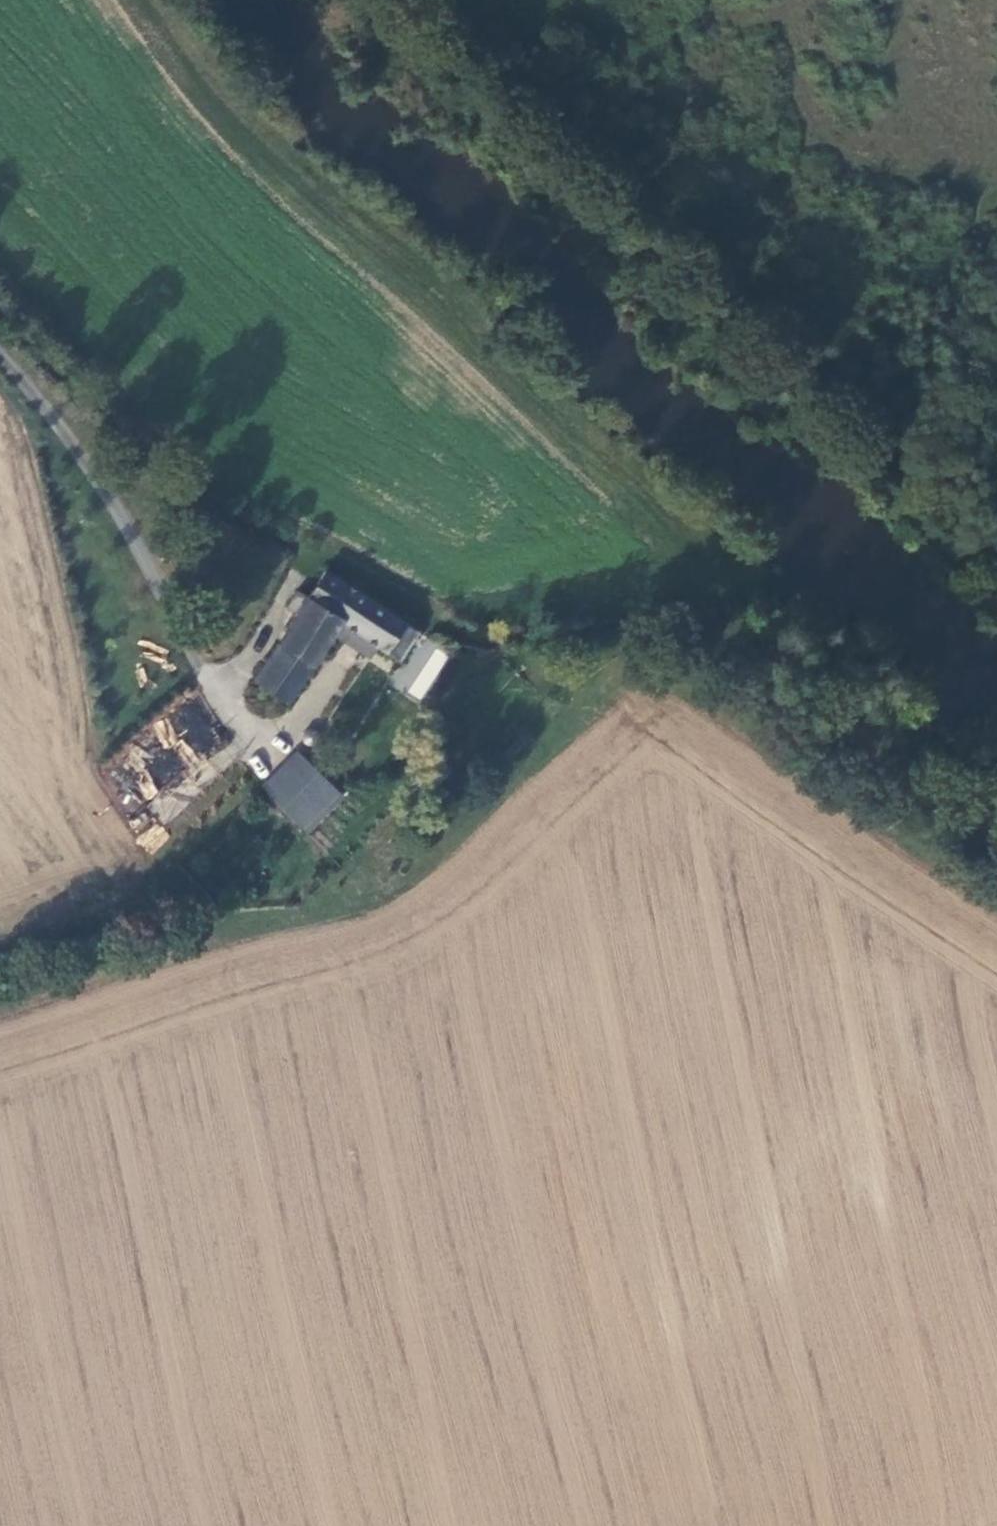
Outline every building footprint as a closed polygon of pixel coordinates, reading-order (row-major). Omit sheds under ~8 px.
[(402,662),(420,635),(325,573),(316,587),(254,684),(283,704),(337,621),(402,662)] [(142,806),(217,738),(187,703),(112,772),(142,806)] [(319,729),(316,727),(312,726),(308,728),(306,731),(305,735),(306,738),(309,741),(312,743),(316,742),(320,740),(321,736),(321,732),(319,729)] [(304,825),(339,792),(318,769),(283,804),(304,825)] [(136,839),(151,855),(171,836),(156,820),(136,839)]
